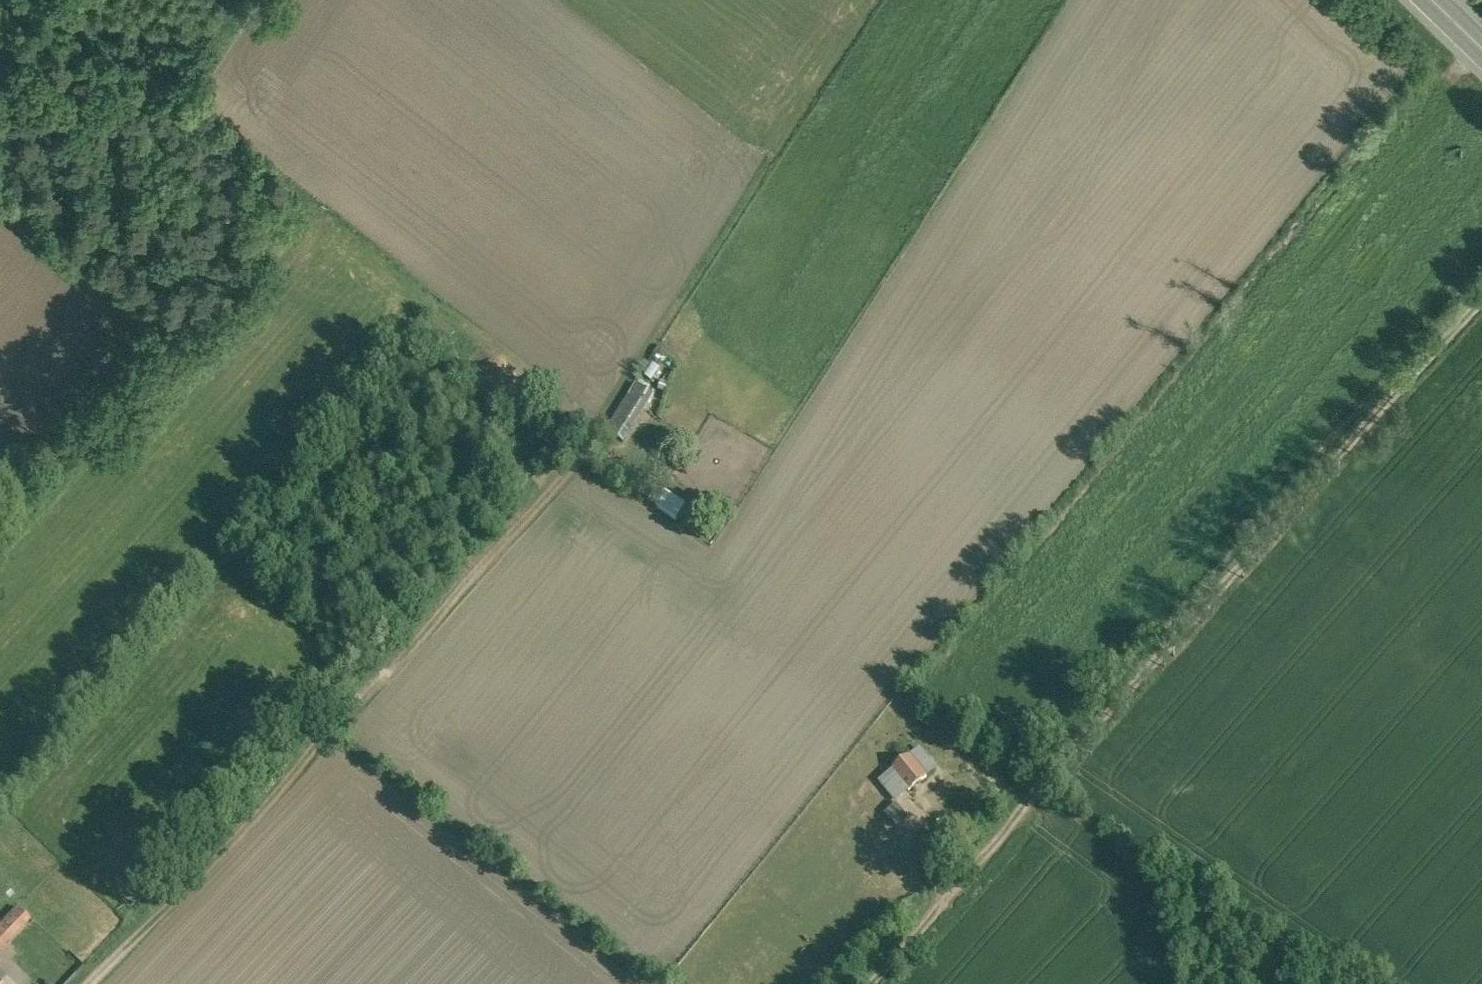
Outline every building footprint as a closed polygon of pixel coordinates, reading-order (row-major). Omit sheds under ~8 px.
[(621,443),(652,393),(633,381),(602,431),(621,443)] [(673,518),(683,504),(661,491),(652,505),(673,518)] [(893,771),(908,788),(924,774),(909,758),(893,771)] [(30,920),(17,907),(0,925),(0,951),(30,920)]
